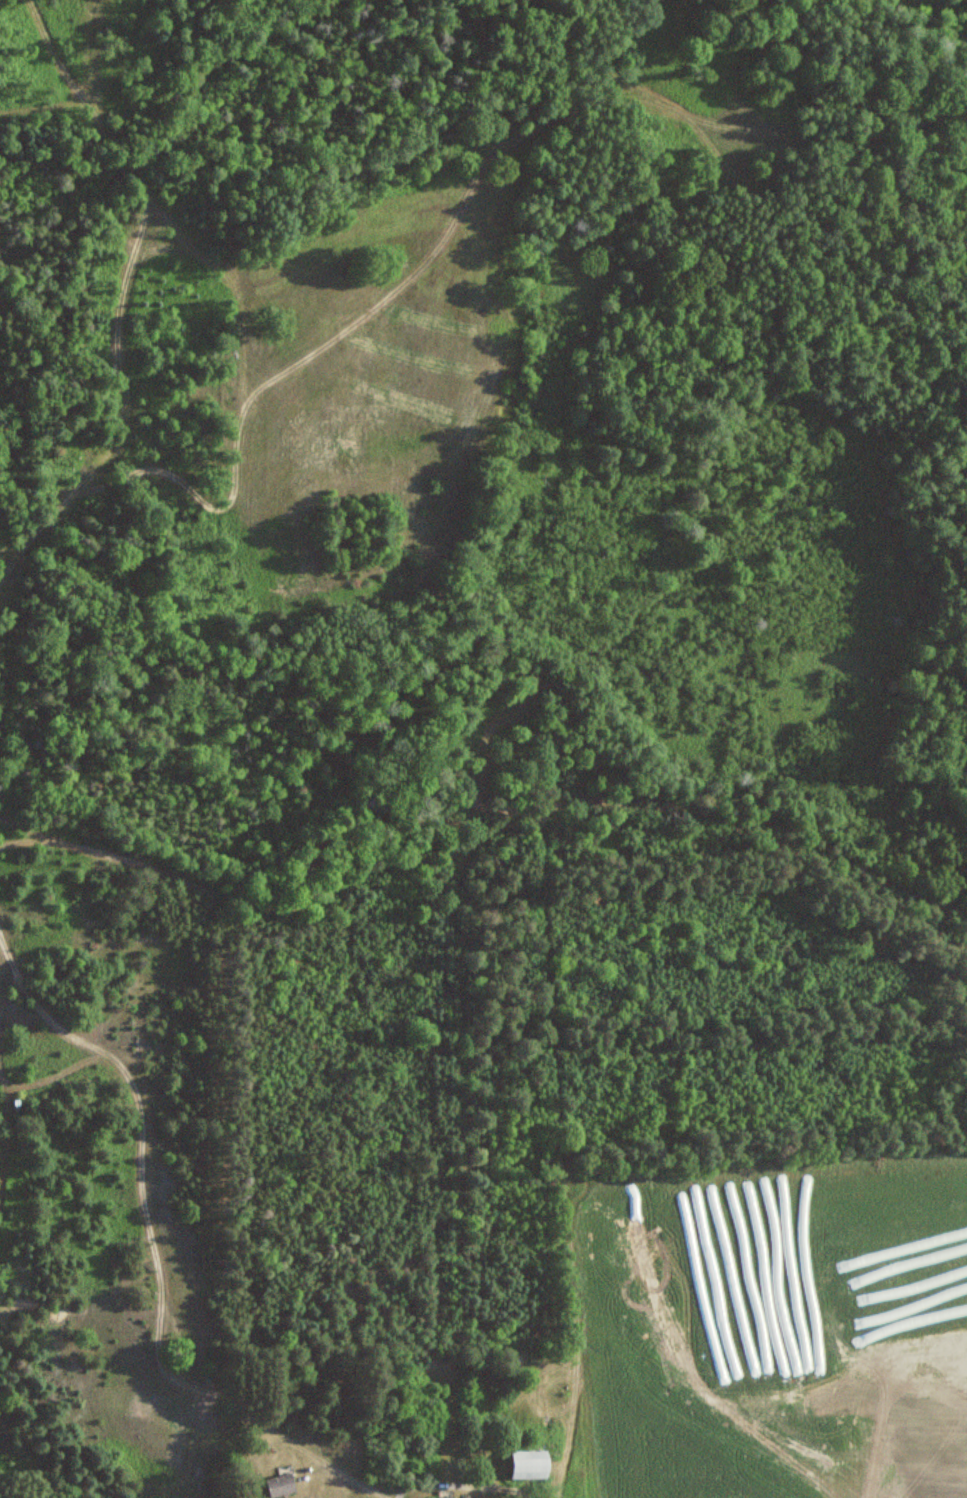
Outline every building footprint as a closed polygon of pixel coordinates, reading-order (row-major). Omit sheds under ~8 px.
[(554,1479),(554,1450),(514,1450),(514,1479),(554,1479)] [(268,1477),(272,1497),(297,1492),(293,1473),(268,1477)]
